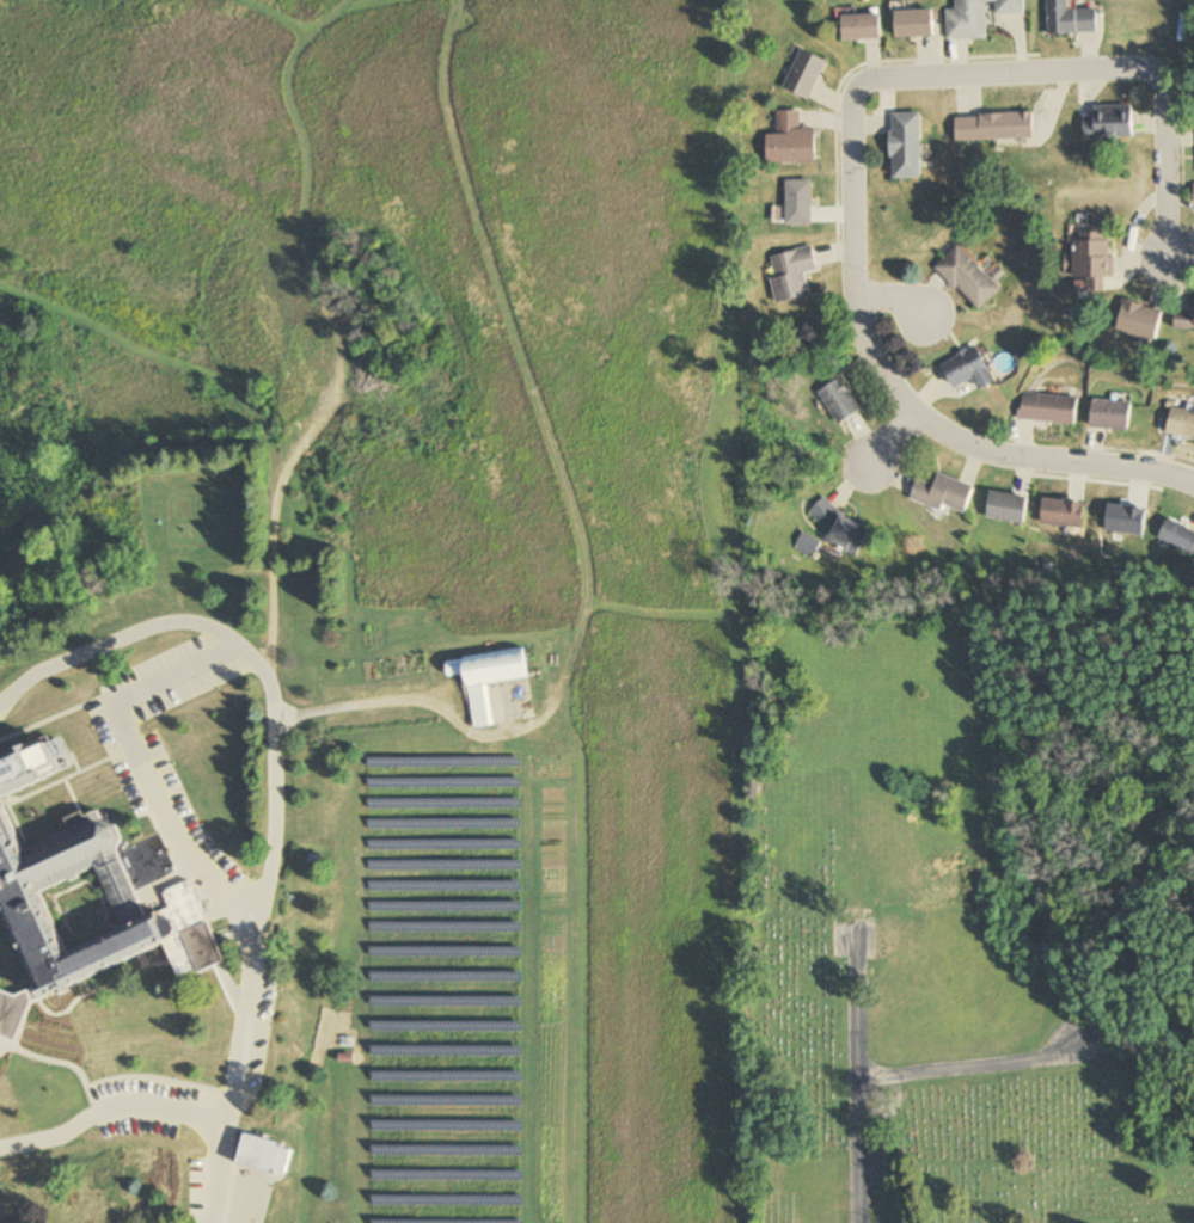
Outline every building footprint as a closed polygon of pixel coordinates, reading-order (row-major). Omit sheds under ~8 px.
[(1027,0),(956,0),(956,10),(946,10),(947,40),(988,40),(987,2),(998,2),(998,15),(1027,14),(1027,0)] [(1070,0),(1049,0),(1049,34),(1099,34),(1099,10),(1070,10),(1070,0)] [(935,11),(896,11),(896,38),(935,38),(935,11)] [(843,40),(881,40),(881,15),(843,15),(843,40)] [(811,101),(828,61),(801,49),(784,89),(811,101)] [(1085,138),(1134,138),(1134,108),(1085,108),(1085,138)] [(818,164),(818,131),(801,131),(800,112),(777,112),(777,135),(768,135),(769,165),(818,164)] [(923,114),(894,114),(894,180),(924,179),(923,114)] [(1035,140),(1035,114),(957,116),(958,142),(1035,140)] [(813,182),(786,182),(786,227),(813,227),(813,182)] [(1112,279),(1113,234),(1075,233),(1075,256),(1067,256),(1067,279),(1112,279)] [(980,314),(1003,292),(959,245),(936,267),(980,314)] [(819,272),(813,248),(768,259),(779,305),(812,297),(807,275),(819,272)] [(1158,343),(1166,312),(1126,302),(1118,334),(1158,343)] [(1193,330),(1193,309),(1178,309),(1178,330),(1193,330)] [(977,380),(983,393),(999,385),(980,348),(944,366),(957,390),(977,380)] [(840,427),(863,411),(841,379),(818,394),(840,427)] [(1077,426),(1080,399),(1023,394),(1020,421),(1077,426)] [(1091,428),(1130,433),(1133,404),(1094,400),(1091,428)] [(1174,406),(1167,434),(1193,442),(1193,412),(1174,406)] [(976,486),(940,473),(935,485),(918,479),(911,497),(964,517),(976,486)] [(1030,498),(993,490),(987,516),(1024,525),(1030,498)] [(1084,529),(1088,502),(1044,497),(1041,524),(1084,529)] [(818,500),(808,518),(829,530),(824,539),(856,557),(871,530),(818,500)] [(1193,556),(1193,530),(1171,517),(1159,538),(1193,557),(1193,556)] [(796,547),(811,555),(818,542),(803,534),(796,547)] [(530,678),(527,648),(446,658),(449,676),(466,673),(474,728),(493,725),(488,683),(530,678)] [(167,946),(169,947),(181,979),(224,963),(192,880),(166,890),(160,900),(155,886),(158,882),(175,875),(159,832),(131,843),(119,836),(108,806),(85,816),(72,808),(61,781),(64,777),(105,761),(71,675),(33,690),(59,757),(49,751),(46,744),(33,749),(29,747),(0,758),(0,891),(40,995),(167,946)] [(1,1038),(16,1043),(31,1000),(28,992),(18,995),(0,989),(0,1039),(1,1038)] [(246,1135),(239,1166),(287,1176),(293,1145),(246,1135)]
